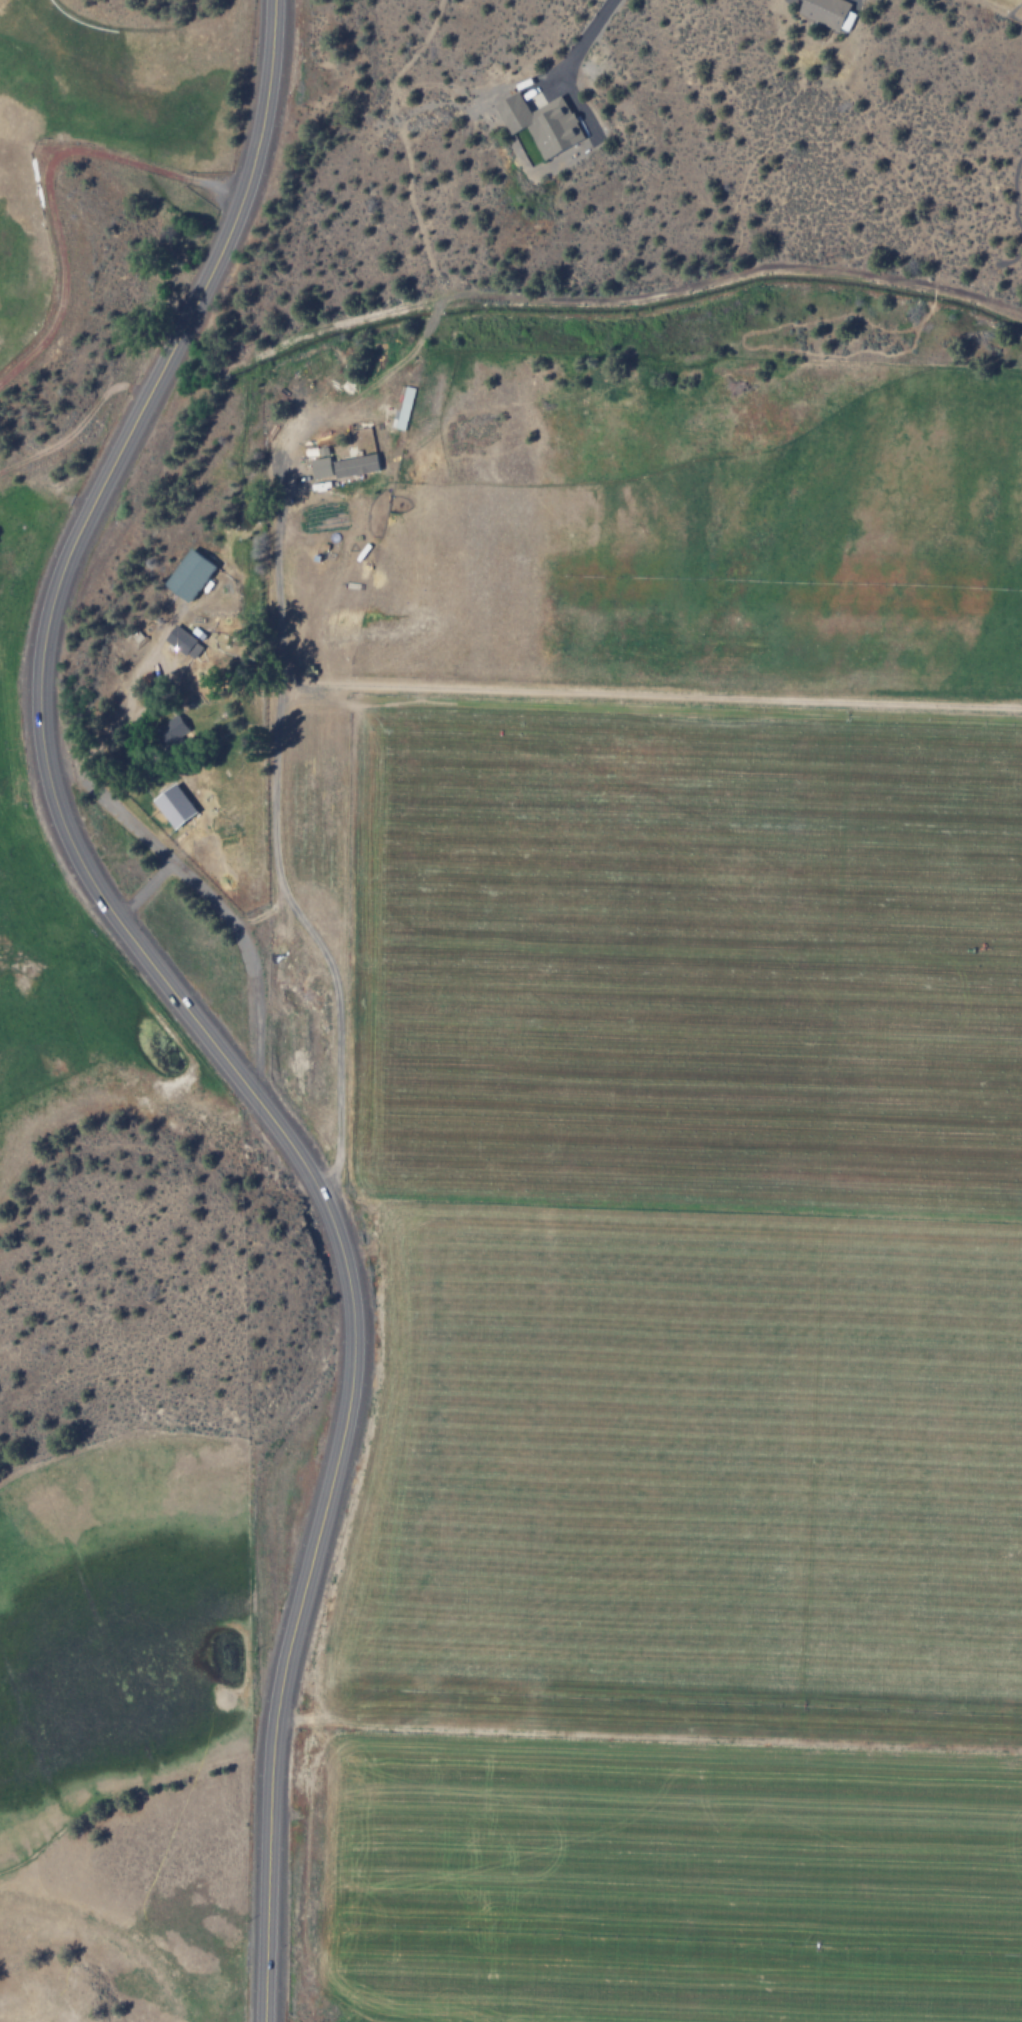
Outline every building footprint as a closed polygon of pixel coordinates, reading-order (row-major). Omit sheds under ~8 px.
[(794,13),(835,31),(847,3),(841,0),(800,0),(794,13)] [(845,32),(854,15),(845,10),(837,27),(845,32)] [(538,159),(580,140),(560,95),(533,108),(534,111),(526,115),(515,92),(490,103),(504,134),(523,126),(538,159)] [(401,431),(412,389),(399,386),(388,427),(401,431)] [(330,460),(332,477),(375,472),(373,455),(330,460)] [(308,459),(309,478),(328,477),(327,457),(308,459)] [(159,585),(184,604),(212,567),(187,548),(159,585)] [(192,661),(202,645),(171,625),(161,641),(192,661)] [(149,731),(161,749),(185,733),(173,715),(149,731)] [(194,810),(169,783),(148,802),(173,829),(194,810)]
